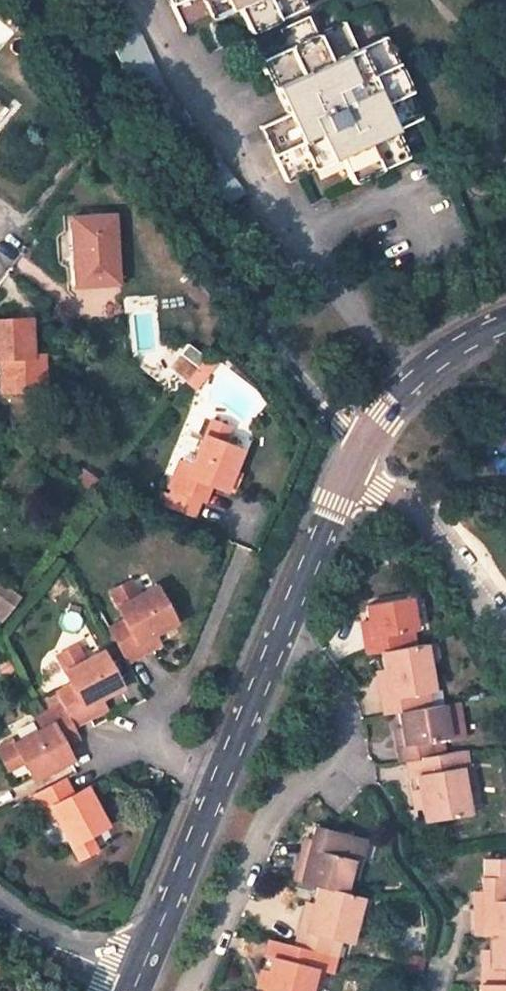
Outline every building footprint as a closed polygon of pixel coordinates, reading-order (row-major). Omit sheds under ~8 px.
[(125,0),(106,0),(95,5),(139,100),(166,88),(125,0)] [(184,30),(237,6),(249,33),(304,6),(301,0),(169,0),(184,30)] [(356,48),(344,22),(262,60),(286,113),(260,126),(286,180),(340,156),(352,181),(407,156),(395,131),(422,118),(384,36),(356,48)] [(110,214),(71,218),(76,285),(116,282),(110,214)] [(0,321),(0,377),(1,392),(43,390),(41,355),(30,356),(28,319),(0,321)] [(212,367),(205,361),(189,381),(197,387),(212,367)] [(180,461),(170,487),(207,501),(210,503),(219,506),(225,488),(240,450),(222,443),(228,426),(209,419),(192,466),(180,461)] [(170,487),(164,503),(205,518),(210,503),(207,501),(170,487)] [(111,628),(129,662),(154,649),(153,647),(147,637),(155,632),(175,622),(156,588),(140,597),(132,580),(112,591),(127,619),(111,628)] [(19,599),(0,584),(0,623),(19,599)] [(407,647),(405,632),(414,630),(409,598),(364,605),(371,653),(379,652),(407,647)] [(161,643),(155,632),(147,637),(153,647),(161,643)] [(407,647),(379,652),(387,700),(415,695),(432,693),(424,643),(407,647)] [(78,644),(58,655),(73,683),(57,692),(63,704),(75,726),(100,712),(100,711),(94,700),(102,696),(121,686),(103,652),(87,660),(78,644)] [(387,700),(378,702),(381,716),(396,713),(417,710),(415,695),(387,700)] [(109,707),(102,696),(94,700),(100,711),(109,707)] [(63,704),(38,716),(45,730),(1,752),(10,770),(26,761),(35,778),(71,758),(66,746),(82,738),(80,735),(75,726),(63,704)] [(432,741),(446,738),(441,705),(417,710),(396,713),(402,746),(394,747),(396,762),(405,760),(434,755),(432,741)] [(422,822),(468,814),(461,766),(467,765),(464,749),(434,755),(436,769),(414,774),(422,822)] [(405,760),(406,775),(414,774),(436,769),(434,755),(405,760)] [(75,794),(67,779),(33,797),(45,820),(57,814),(79,858),(97,849),(89,833),(106,825),(87,788),(75,794)] [(358,837),(315,826),(306,857),(300,856),(293,880),(318,886),(344,893),(358,837)] [(489,907),(482,908),(481,936),(488,936),(505,936),(505,860),(488,860),(488,877),(489,907)] [(311,911),(310,916),(305,933),(297,931),(293,946),(327,955),(331,939),(349,944),(361,898),(344,893),(318,886),(311,911)] [(305,933),(310,916),(302,914),(297,931),(305,933)] [(488,936),(488,984),(505,984),(505,936),(488,936)] [(316,967),(323,969),(327,955),(293,946),(288,961),(270,956),(261,990),(310,990),(316,967)]
